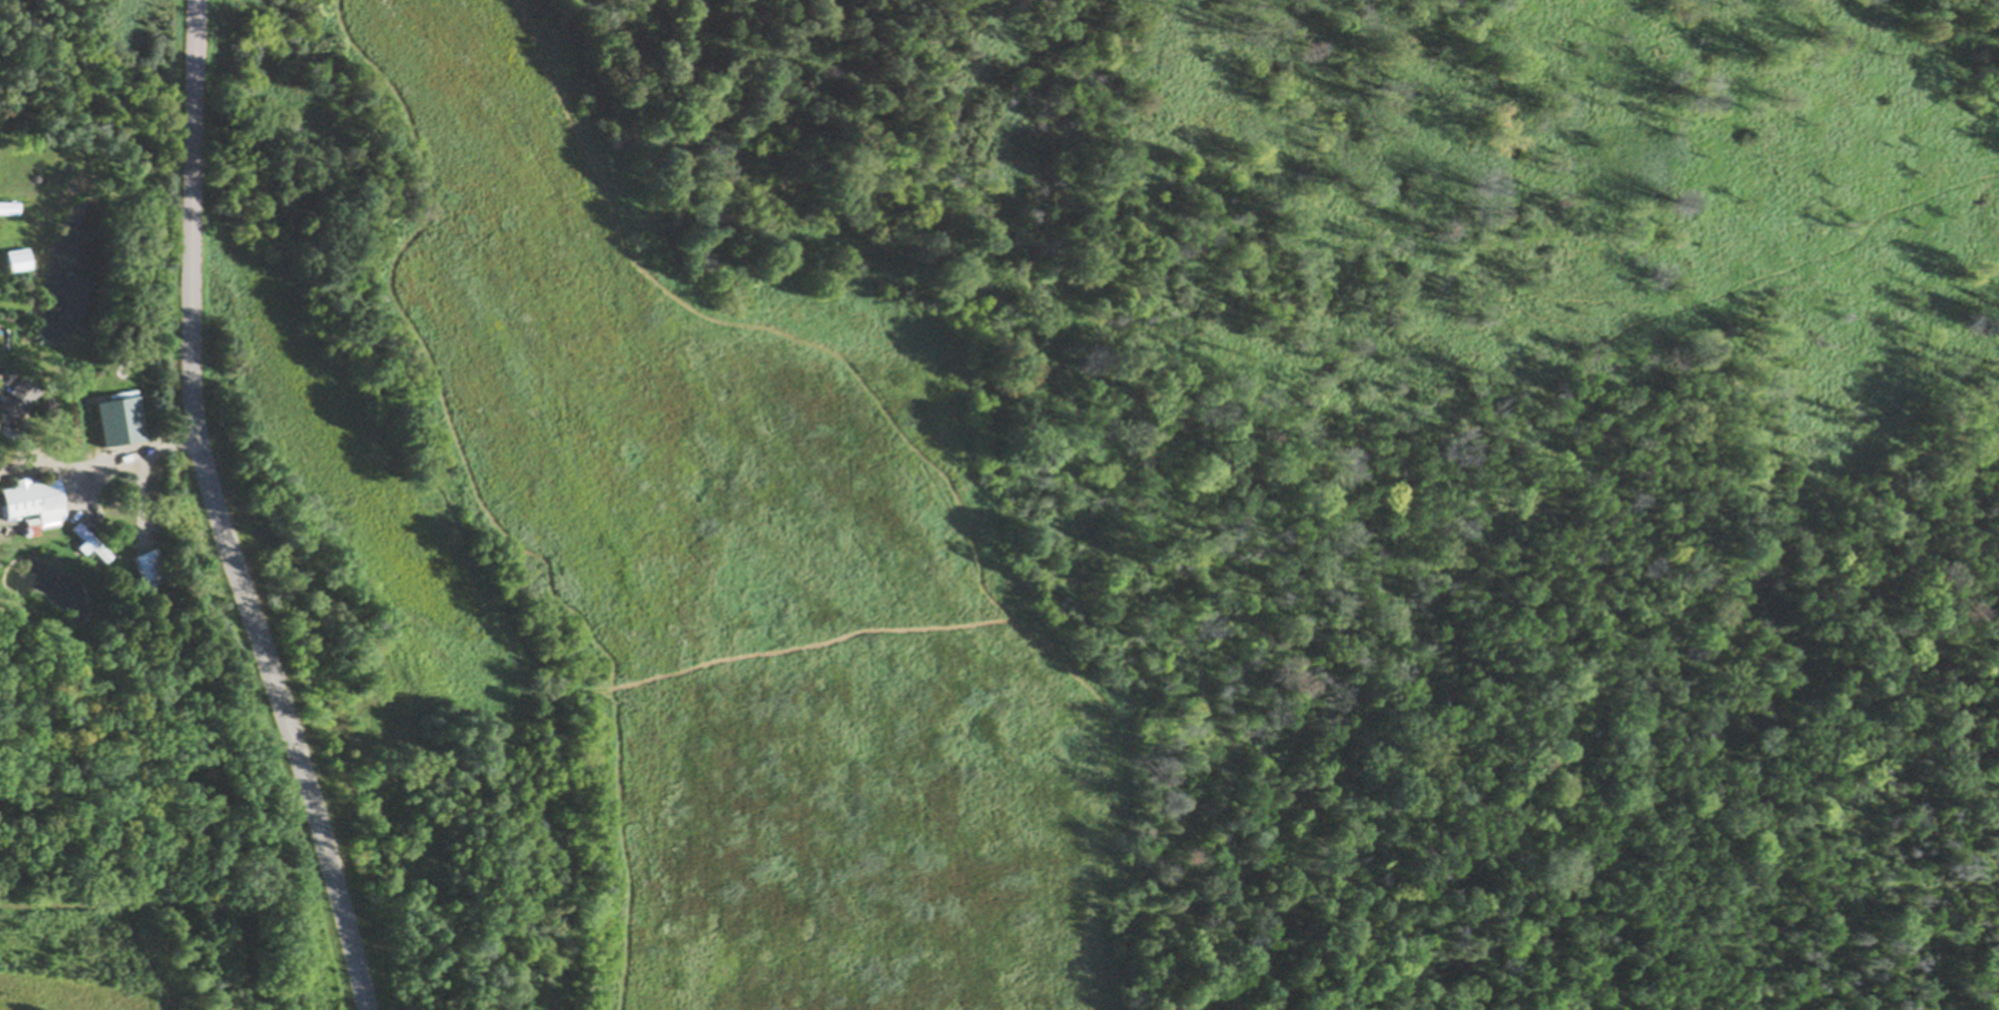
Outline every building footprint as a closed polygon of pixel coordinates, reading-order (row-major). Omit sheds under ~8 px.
[(20,215),(0,215),(0,204),(20,204),(20,215)] [(5,251),(34,247),(35,253),(28,254),(31,272),(9,275),(5,251)] [(10,385),(9,386),(7,386),(5,386),(4,385),(3,384),(2,383),(1,381),(0,379),(1,378),(1,376),(2,375),(4,373),(5,373),(7,372),(9,372),(11,373),(12,374),(13,376),(14,377),(14,379),(14,382),(13,383),(12,384),(10,385)] [(11,422),(0,433),(0,404),(22,380),(40,396),(28,409),(29,410),(15,426),(11,422)] [(1,493),(59,481),(67,521),(41,526),(38,515),(7,521),(1,493)] [(80,524),(114,558),(107,565),(93,550),(86,557),(79,549),(85,543),(73,530),(80,524)] [(133,558),(159,547),(170,574),(173,572),(175,578),(149,589),(147,583),(144,584),(133,558)]
